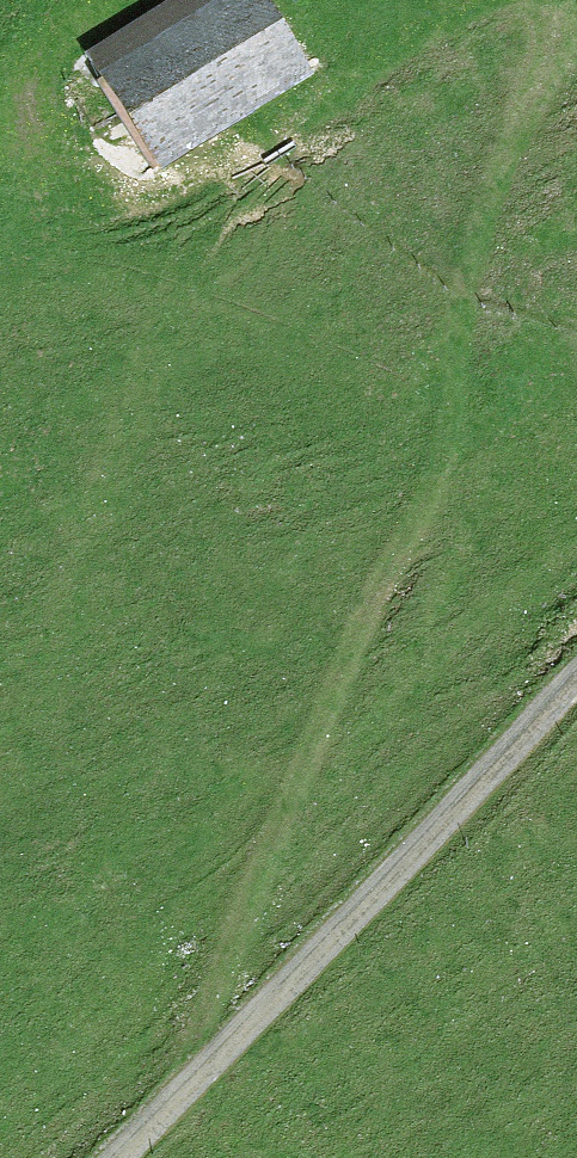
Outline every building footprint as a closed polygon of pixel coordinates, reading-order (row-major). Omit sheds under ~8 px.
[(152,169),(297,80),(250,2),(208,27),(194,5),(90,69),(152,169)]
